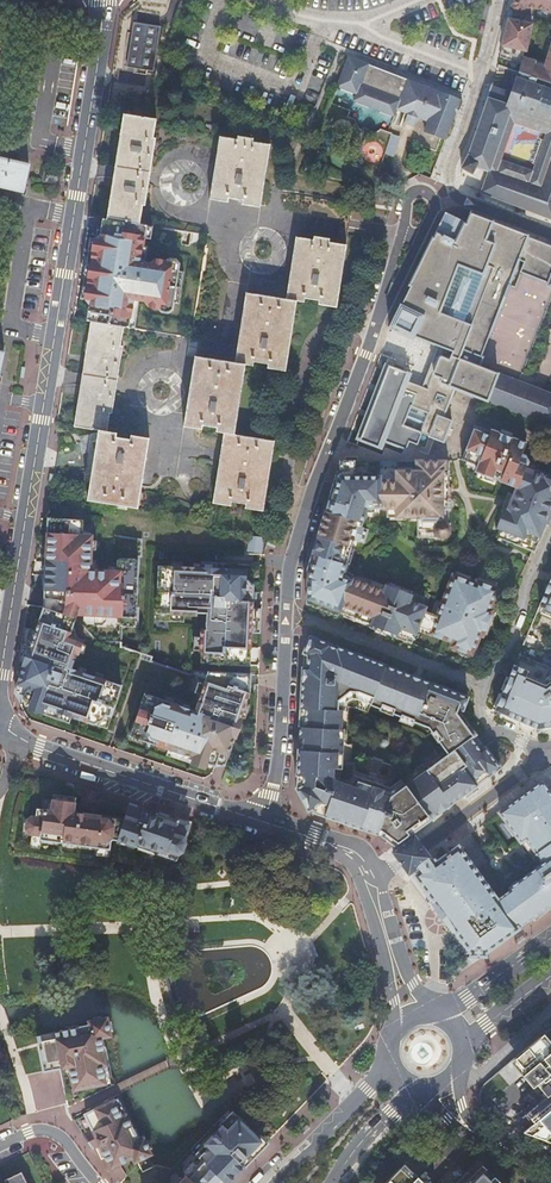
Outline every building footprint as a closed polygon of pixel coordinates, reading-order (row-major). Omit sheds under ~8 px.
[(511,10),(523,13),(525,7),(539,9),(550,13),(550,0),(514,0),(511,10)] [(526,51),(532,24),(509,19),(500,57),(521,64),(523,58),(525,51),(526,51)] [(132,22),(126,66),(152,71),(161,28),(132,22)] [(523,58),(521,64),(519,72),(550,84),(550,47),(546,63),(545,68),(535,64),(536,61),(523,58)] [(348,57),(336,86),(341,88),(340,90),(352,95),(353,93),(356,94),(353,101),(356,102),(355,104),(367,109),(368,106),(370,107),(373,101),(380,103),(377,110),(379,111),(378,113),(391,118),(392,116),(394,117),(396,110),(408,114),(404,123),(414,127),(417,118),(428,122),(424,132),(445,140),(453,119),(455,120),(463,103),(460,102),(461,101),(348,57)] [(468,155),(461,168),(463,169),(472,174),(477,166),(490,171),(482,191),(482,192),(550,219),(550,144),(532,137),(550,85),(550,84),(519,72),(512,93),(492,86),(486,106),(468,155)] [(542,110),(532,137),(550,144),(550,85),(542,110)] [(370,107),(377,110),(380,103),(373,101),(370,107)] [(150,120),(148,119),(126,116),(123,135),(127,135),(120,175),(116,201),(113,200),(110,220),(141,225),(144,206),(148,206),(152,181),(158,139),(154,138),(157,120),(150,120)] [(237,139),(222,137),(212,199),(228,202),(229,196),(244,199),(243,204),(260,206),(270,145),(254,142),(254,137),(238,134),(237,139)] [(399,138),(391,135),(385,154),(392,156),(399,138)] [(23,192),(29,168),(0,160),(0,186),(23,192)] [(59,178),(48,175),(46,181),(57,184),(59,178)] [(356,440),(382,450),(386,443),(404,450),(408,441),(418,445),(422,433),(444,442),(451,421),(443,417),(448,404),(454,388),(487,401),(498,374),(480,366),(483,357),(481,356),(518,260),(524,262),(520,272),(549,283),(548,285),(550,287),(550,246),(527,237),(528,236),(492,222),(486,220),(471,214),(467,225),(465,224),(466,223),(445,213),(442,220),(435,233),(436,234),(433,238),(410,285),(411,286),(402,305),(400,304),(389,328),(412,339),(414,336),(438,346),(423,387),(415,385),(407,382),(410,375),(386,365),(356,440)] [(338,306),(348,245),(329,242),(330,238),(315,235),(315,240),(297,237),(287,298),(247,292),(236,362),(196,356),(185,426),(203,429),(203,425),(217,427),(217,431),(225,432),(214,502),(232,505),(232,500),(247,503),(246,507),(264,509),(275,439),(235,433),(246,364),(253,365),(254,361),(269,363),(268,367),(286,369),(297,300),(306,301),(307,298),(320,300),(320,303),(338,306)] [(95,277),(93,277),(90,298),(116,302),(117,292),(171,301),(179,255),(111,244),(109,259),(99,258),(95,277)] [(123,328),(92,323),(88,342),(93,343),(87,380),(82,409),(78,408),(74,428),(100,432),(88,502),(138,510),(150,440),(132,437),(132,442),(117,439),(118,434),(107,432),(110,415),(113,415),(118,384),(124,347),(120,347),(123,328)] [(487,401),(550,425),(550,394),(498,374),(487,401)] [(462,459),(467,461),(478,465),(477,469),(476,471),(485,475),(494,478),(501,481),(518,488),(515,495),(508,493),(505,501),(502,510),(506,512),(497,537),(499,538),(504,539),(520,546),(521,543),(523,537),(532,540),(536,542),(543,526),(545,527),(550,514),(550,475),(536,469),(521,455),(522,454),(523,451),(526,442),(512,437),(501,432),(492,429),(491,432),(475,426),(462,459)] [(308,569),(307,603),(338,615),(339,611),(345,613),(367,622),(372,624),(371,627),(380,631),(390,635),(393,628),(397,630),(396,633),(409,638),(407,641),(412,643),(417,631),(419,626),(432,631),(431,633),(433,634),(453,642),(452,646),(454,647),(470,654),(473,655),(480,635),(483,636),(484,633),(492,612),(493,610),(490,609),(498,589),(496,588),(485,584),(477,581),(475,584),(469,581),(456,576),(453,575),(438,615),(425,610),(426,607),(409,601),(412,595),(403,592),(392,588),(387,585),(384,591),(351,578),(350,581),(341,577),(344,571),(349,558),(353,548),(356,539),(359,540),(363,529),(361,528),(365,512),(367,507),(374,507),(388,507),(388,516),(390,516),(406,516),(419,516),(419,536),(438,537),(440,538),(442,538),(445,537),(447,536),(448,535),(450,532),(450,529),(450,526),(449,526),(448,524),(448,492),(448,491),(448,489),(448,472),(445,472),(445,461),(397,461),(398,470),(354,472),(354,461),(340,461),(340,463),(342,463),(342,472),(337,472),(337,473),(330,496),(308,569)] [(478,465),(467,461),(465,465),(477,469),(478,465)] [(76,539),(77,520),(48,518),(47,545),(47,551),(45,576),(45,584),(44,607),(36,631),(33,641),(30,648),(29,647),(22,666),(24,667),(18,684),(27,687),(24,696),(22,701),(30,704),(29,709),(42,713),(44,707),(71,716),(96,724),(96,723),(103,719),(105,714),(111,716),(121,686),(102,680),(95,677),(85,674),(78,671),(71,669),(76,653),(79,654),(79,652),(81,645),(82,643),(80,640),(73,637),(66,635),(68,628),(73,625),(77,614),(84,615),(84,620),(88,624),(102,625),(106,622),(106,616),(122,616),(136,617),(138,561),(137,560),(120,559),(118,561),(118,567),(118,572),(108,571),(95,571),(90,570),(91,561),(91,550),(92,540),(82,539),(76,539)] [(368,531),(363,529),(359,540),(364,542),(368,531)] [(523,537),(521,543),(530,546),(532,540),(523,537)] [(238,580),(239,570),(216,569),(202,568),(200,568),(193,568),(159,566),(157,613),(184,614),(197,615),(197,613),(207,613),(206,635),(202,635),(201,643),(201,658),(201,659),(207,660),(207,663),(249,665),(251,633),(253,633),(254,609),(252,609),(252,601),(253,593),(253,586),(248,580),(246,580),(238,580)] [(353,574),(344,571),(341,577),(350,581),(351,578),(353,574)] [(458,572),(456,576),(469,581),(471,577),(458,572)] [(539,606),(550,611),(550,579),(539,606)] [(492,612),(484,633),(487,635),(495,614),(492,612)] [(184,614),(157,613),(156,620),(183,622),(184,614)] [(367,622),(345,613),(343,616),(366,625),(367,622)] [(136,617),(122,616),(121,626),(135,627),(136,617)] [(66,635),(73,637),(75,630),(73,625),(68,628),(66,635)] [(419,626),(417,631),(432,636),(433,634),(431,633),(432,631),(419,626)] [(393,628),(390,635),(407,641),(409,638),(396,633),(397,630),(393,628)] [(33,641),(36,631),(30,629),(27,639),(33,641)] [(309,654),(315,638),(311,636),(304,653),(309,654)] [(297,788),(309,810),(312,808),(315,809),(314,812),(378,833),(394,845),(396,844),(403,838),(410,833),(447,807),(500,768),(484,746),(483,744),(477,735),(469,725),(461,714),(468,697),(421,679),(337,646),(336,648),(331,645),(331,644),(315,638),(309,654),(308,668),(303,668),(301,709),(306,710),(305,727),(300,727),(299,744),(298,775),(303,775),(303,784),(297,788)] [(470,654),(454,647),(453,650),(469,657),(470,654)] [(545,686),(541,684),(542,681),(527,674),(528,671),(514,665),(495,710),(538,729),(550,726),(550,681),(545,686)] [(212,684),(216,673),(209,672),(206,682),(212,684)] [(249,696),(250,674),(216,673),(212,684),(206,682),(205,684),(201,694),(196,711),(190,709),(182,706),(173,703),(165,701),(145,694),(136,722),(144,725),(139,739),(169,749),(194,757),(192,764),(205,768),(207,763),(215,766),(216,763),(220,752),(229,755),(236,738),(234,737),(244,712),(247,704),(249,696)] [(201,694),(205,684),(199,682),(195,692),(201,694)] [(24,696),(27,687),(18,684),(15,693),(24,696)] [(71,716),(44,707),(42,713),(69,723),(71,716)] [(96,723),(96,724),(107,728),(111,716),(105,714),(103,719),(96,723)] [(139,739),(144,725),(136,722),(134,722),(129,736),(139,739)] [(194,757),(169,749),(166,755),(192,764),(194,757)] [(229,755),(220,752),(216,763),(225,766),(229,755)] [(518,928),(550,904),(550,795),(542,781),(500,812),(502,815),(507,822),(516,834),(520,840),(521,841),(526,838),(534,848),(537,853),(544,862),(545,864),(538,869),(534,872),(511,889),(497,899),(518,928)] [(155,852),(176,859),(189,824),(129,803),(124,818),(93,814),(93,810),(99,793),(86,788),(80,805),(75,803),(75,797),(54,794),(54,800),(48,799),(47,809),(37,808),(36,816),(32,815),(28,819),(26,828),(29,833),(33,833),(41,834),(40,838),(64,841),(73,843),(97,846),(109,848),(111,838),(117,839),(118,839),(136,845),(138,846),(155,852)] [(516,834),(507,822),(504,824),(513,836),(516,834)] [(41,834),(33,833),(31,846),(39,847),(40,838),(41,834)] [(403,838),(396,844),(399,847),(399,848),(398,848),(393,852),(401,862),(409,873),(415,869),(416,871),(418,873),(431,862),(430,861),(429,859),(431,858),(422,846),(415,836),(413,837),(410,833),(403,838)] [(526,838),(521,841),(529,852),(534,848),(526,838)] [(136,845),(118,839),(117,842),(134,848),(136,845)] [(109,848),(97,846),(96,854),(109,855),(109,848)] [(155,852),(138,846),(137,849),(154,855),(155,852)] [(518,928),(497,899),(459,846),(447,855),(436,863),(434,860),(431,862),(418,873),(415,874),(427,891),(436,903),(435,904),(453,929),(454,928),(472,952),(472,955),(485,955),(485,952),(518,928)] [(544,862),(537,853),(533,857),(540,866),(544,862)] [(109,1082),(101,1037),(104,1036),(110,1035),(109,1032),(107,1022),(107,1018),(102,1019),(93,1021),(89,1021),(90,1025),(80,1027),(66,1030),(37,1036),(39,1045),(41,1054),(46,1068),(47,1070),(60,1068),(70,1066),(75,1089),(109,1082)] [(550,1095),(550,1038),(546,1033),(541,1037),(516,1059),(528,1073),(524,1076),(534,1089),(538,1085),(548,1097),(550,1095)] [(138,1140),(117,1098),(85,1114),(93,1130),(84,1135),(93,1148),(95,1147),(100,1144),(106,1157),(111,1167),(119,1164),(134,1156),(137,1160),(151,1153),(149,1150),(145,1141),(143,1137),(141,1138),(138,1140)] [(524,1133),(550,1142),(550,1141),(550,1110),(524,1133)] [(224,1180),(227,1182),(228,1182),(265,1145),(244,1125),(236,1117),(233,1114),(205,1144),(211,1150),(202,1159),(198,1155),(183,1171),(187,1175),(179,1182),(222,1182),(224,1180)] [(239,1114),(236,1117),(244,1125),(246,1122),(239,1114)] [(100,1144),(95,1147),(101,1159),(106,1157),(100,1144)] [(211,1150),(205,1144),(196,1153),(198,1155),(202,1159),(211,1150)] [(119,1164),(111,1167),(109,1168),(121,1182),(125,1178),(125,1177),(126,1177),(126,1176),(126,1175),(126,1174),(125,1173),(119,1164)] [(420,1177),(407,1164),(403,1168),(389,1182),(426,1182),(420,1177)] [(22,1172),(4,1180),(5,1182),(27,1182),(22,1172)] [(497,1177),(493,1180),(485,1173),(475,1182),(503,1182),(497,1177)]
